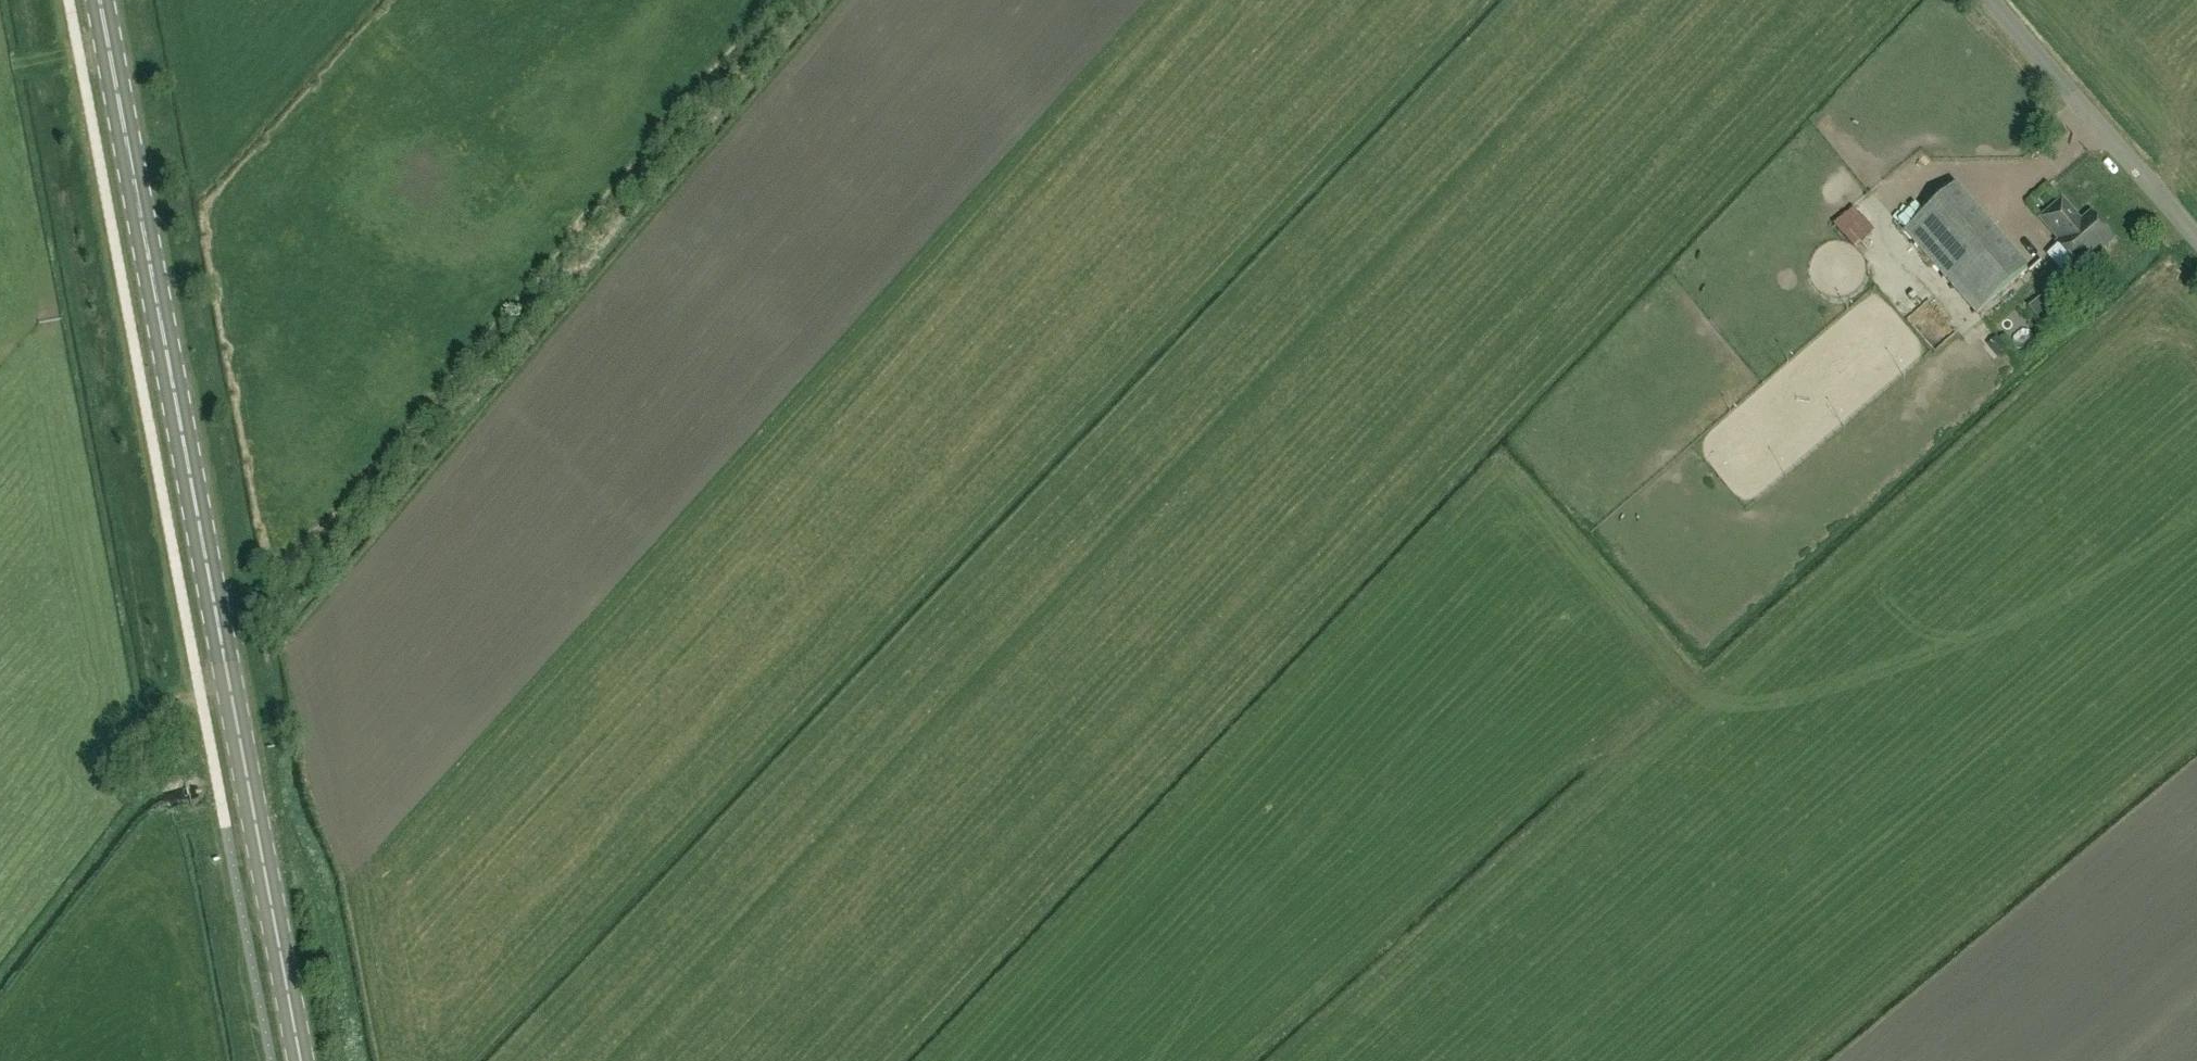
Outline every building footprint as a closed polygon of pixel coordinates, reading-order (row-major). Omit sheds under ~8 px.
[(1904,232),(1977,314),(2027,270),(1954,188),(1904,232)] [(2079,270),(2112,241),(2090,216),(2081,224),(2062,202),(2041,220),(2060,242),(2057,245),(2079,270)] [(2037,288),(2024,300),(2036,312),(2049,300),(2037,288)] [(1927,348),(1951,326),(1924,297),(1901,319),(1927,348)] [(2025,329),(2014,341),(2023,349),(2034,337),(2025,329)]
